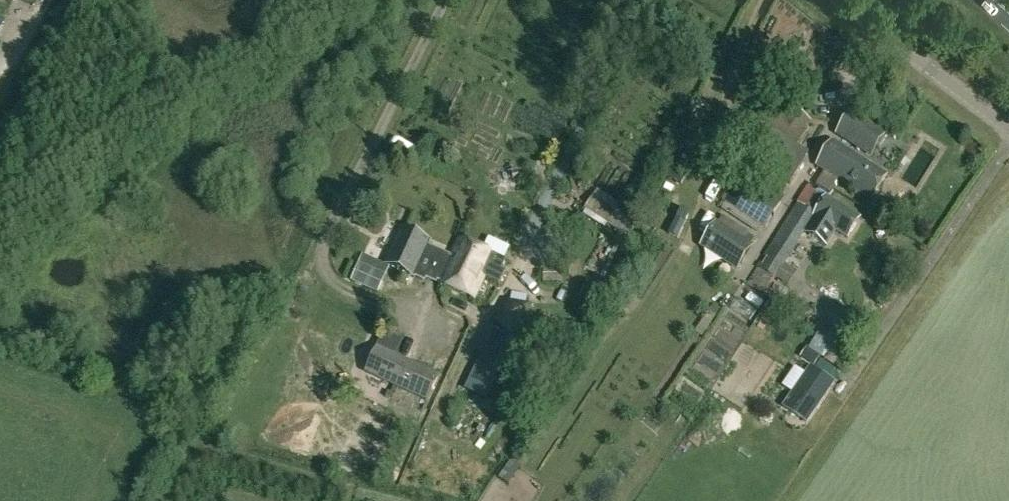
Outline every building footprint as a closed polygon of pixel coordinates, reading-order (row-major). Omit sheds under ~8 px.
[(889,131),(850,106),(833,133),(871,158),(889,131)] [(738,125),(726,146),(789,185),(802,163),(786,154),(805,122),(789,113),(783,122),(767,113),(754,135),(738,125)] [(887,175),(829,140),(813,166),(871,200),(887,175)] [(781,199),(739,174),(721,203),(763,228),(781,199)] [(688,216),(697,219),(703,198),(694,195),(688,216)] [(812,230),(808,236),(826,247),(829,241),(835,231),(847,238),(859,220),(825,199),(825,200),(819,197),(813,207),(818,210),(814,217),(814,218),(818,220),(812,230)] [(774,280),(781,268),(792,251),(799,239),(813,216),(814,215),(797,204),(756,270),(774,280)] [(715,227),(713,230),(701,249),(737,271),(749,252),(751,249),(715,227)] [(504,273),(501,271),(505,260),(459,241),(452,258),(427,247),(429,241),(402,229),(385,265),(412,277),(414,274),(425,279),(427,276),(442,283),(441,285),(475,299),(484,277),(500,284),(504,273)] [(375,292),(382,275),(361,265),(354,283),(375,292)] [(527,307),(507,303),(497,320),(511,335),(529,327),(527,307)] [(716,316),(720,310),(713,305),(709,311),(716,316)] [(483,352),(466,390),(470,392),(487,399),(514,340),(487,328),(477,349),(483,352)] [(377,347),(364,374),(428,404),(440,377),(377,347)] [(814,366),(820,357),(807,349),(801,358),(814,366)] [(807,424),(835,383),(810,365),(782,407),(807,424)]
